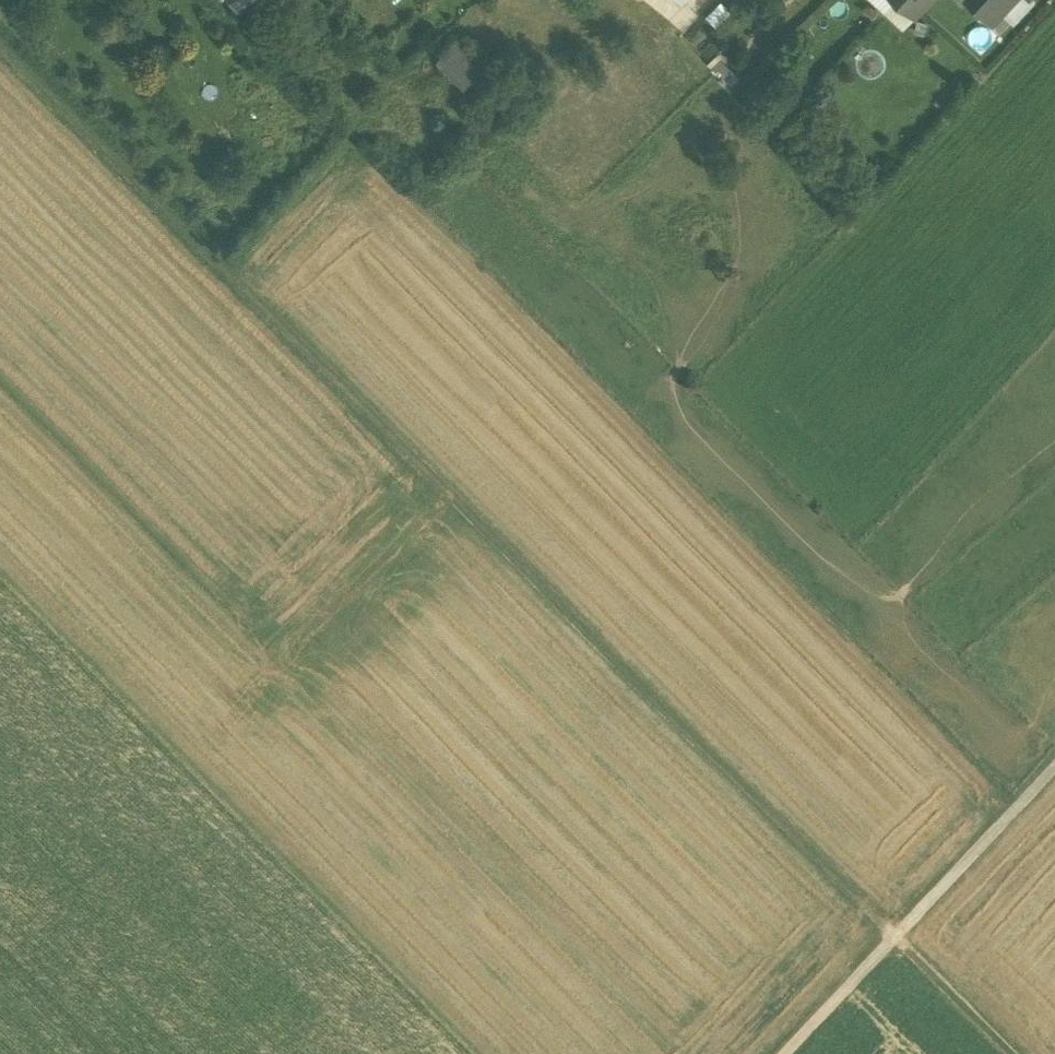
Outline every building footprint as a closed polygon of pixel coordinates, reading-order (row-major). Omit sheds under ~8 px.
[(914,15),(928,0),(898,0),(914,15)] [(969,0),(990,20),(1009,0),(969,0)] [(480,67),(454,42),(442,55),(451,63),(458,70),(468,80),(480,67)] [(451,63),(433,81),(440,89),(458,70),(451,63)]
